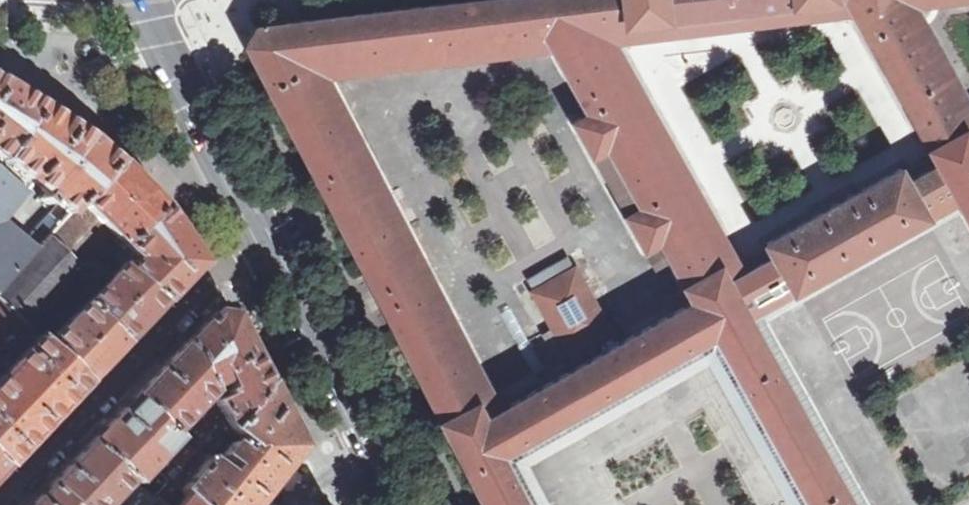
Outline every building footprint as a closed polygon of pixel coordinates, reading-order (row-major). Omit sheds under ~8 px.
[(713,339),(806,504),(856,504),(751,316),(796,291),(927,217),(959,201),(968,219),(968,102),(914,5),(956,0),(478,0),(258,26),(248,45),(367,274),(381,301),(394,326),(438,414),(448,433),(486,504),(534,504),(508,453),(713,339)] [(44,105),(0,79),(0,157),(2,158),(44,105)] [(118,161),(88,133),(44,105),(2,158),(0,160),(0,288),(61,222),(52,214),(25,243),(1,223),(35,182),(48,193),(44,199),(50,204),(55,198),(71,211),(118,161)] [(112,255),(162,205),(118,161),(71,211),(102,239),(108,244),(104,248),(112,255)] [(122,264),(162,301),(200,263),(162,205),(112,255),(122,264)] [(0,288),(0,298),(25,322),(26,323),(102,239),(71,211),(61,222),(0,288)] [(568,256),(529,277),(537,290),(533,292),(553,328),(543,333),(557,357),(566,352),(611,328),(578,268),(575,269),(568,256)] [(86,303),(126,340),(162,301),(122,264),(86,303)] [(7,340),(25,322),(0,298),(0,348),(7,340)] [(48,343),(87,381),(126,340),(86,303),(48,343)] [(501,309),(534,374),(545,368),(512,304),(501,309)] [(214,311),(186,341),(211,385),(225,377),(232,391),(217,399),(225,415),(231,428),(267,381),(232,313),(214,311)] [(7,466),(87,381),(48,343),(26,323),(25,322),(7,340),(21,354),(15,362),(10,356),(4,363),(9,368),(0,377),(0,459),(7,466)] [(211,385),(186,341),(135,396),(173,431),(213,388),(211,385)] [(267,381),(231,428),(254,446),(252,449),(246,446),(244,449),(232,441),(221,454),(234,464),(227,473),(196,449),(195,451),(180,468),(171,478),(186,494),(196,504),(254,504),(301,446),(267,381)] [(173,431),(135,396),(90,442),(130,478),(135,482),(178,436),(173,431)] [(210,434),(219,441),(227,431),(228,432),(231,428),(225,415),(210,434)] [(180,468),(195,451),(184,441),(168,458),(180,468)] [(90,442),(50,484),(72,504),(105,504),(126,482),(130,478),(90,442)] [(143,489),(153,498),(157,495),(168,481),(159,470),(143,489)] [(153,498),(143,489),(135,482),(130,478),(126,482),(136,491),(123,504),(147,504),(153,498)] [(50,484),(29,504),(72,504),(50,484)] [(186,494),(178,504),(196,504),(186,494)] [(147,504),(162,504),(165,502),(157,495),(153,498),(147,504)]
